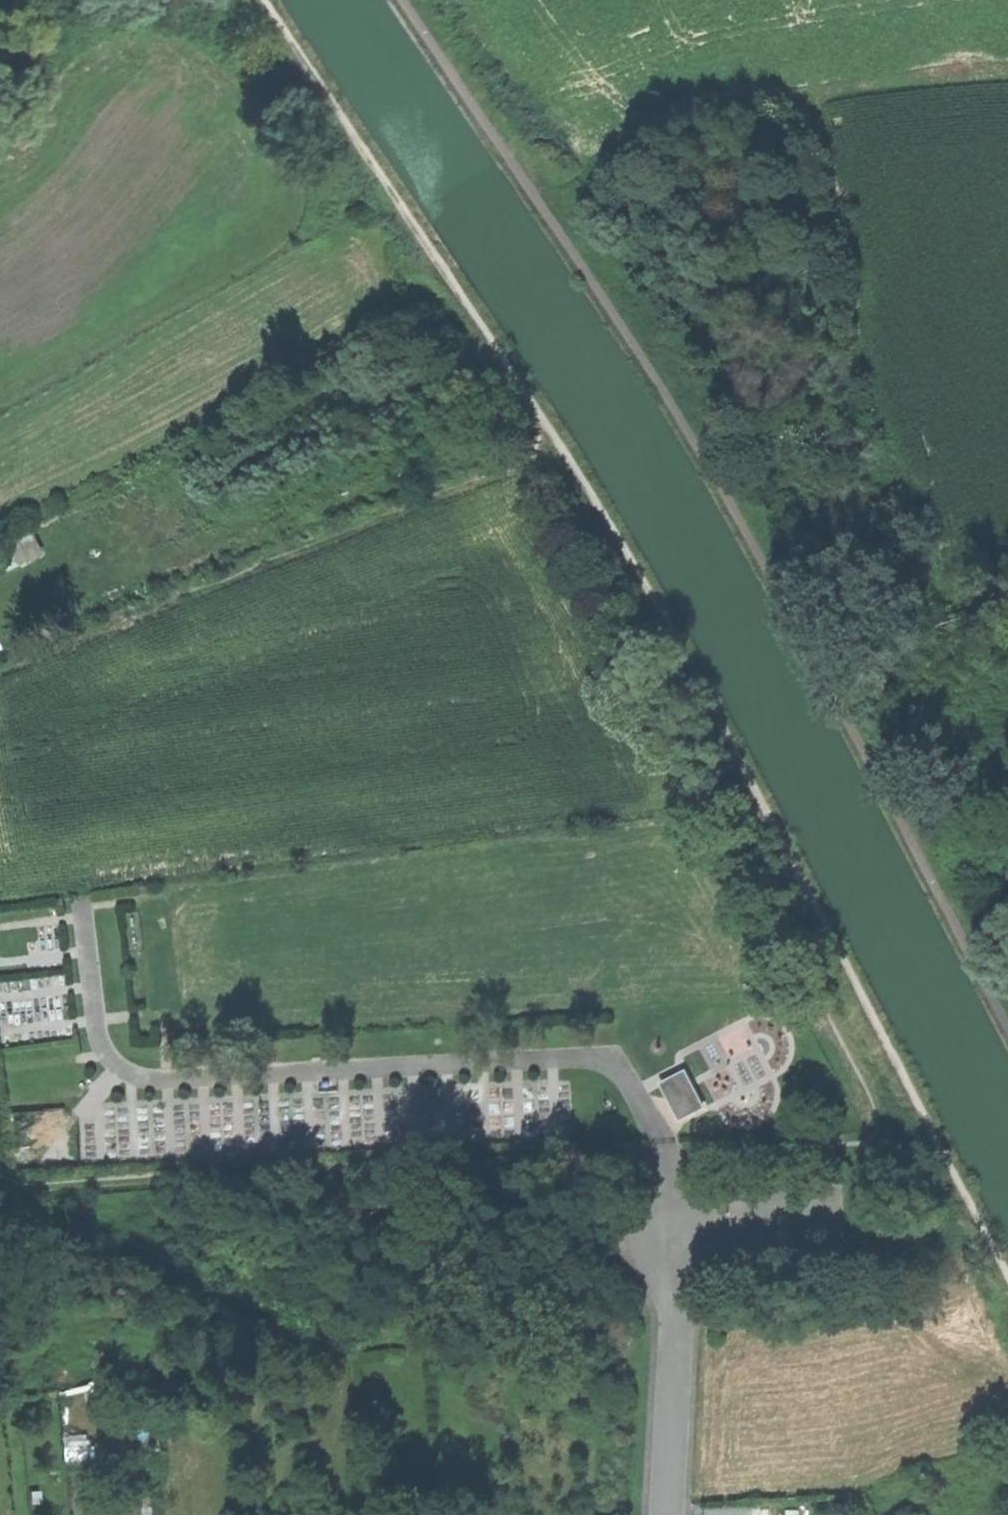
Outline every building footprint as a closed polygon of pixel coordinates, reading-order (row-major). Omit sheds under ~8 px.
[(19,566),(11,550),(0,555),(0,575),(19,566)] [(677,1094),(687,1115),(702,1108),(686,1073),(661,1084),(668,1099),(677,1094)] [(678,1119),(687,1115),(677,1094),(668,1099),(678,1119)]
